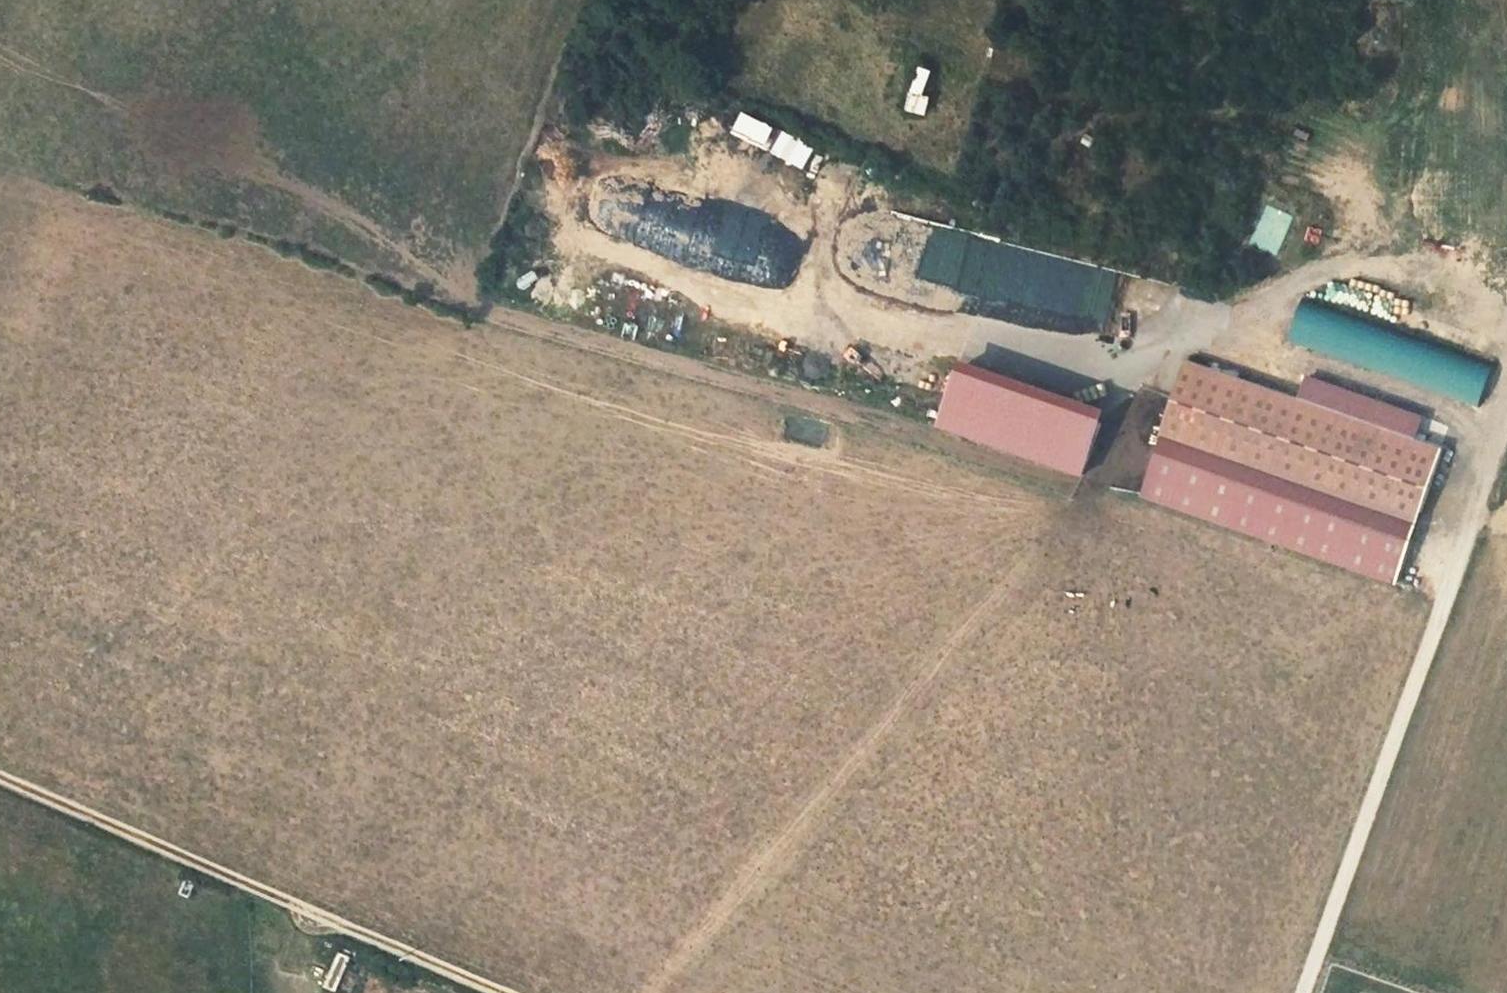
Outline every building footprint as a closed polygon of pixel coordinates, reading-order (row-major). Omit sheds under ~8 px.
[(1246,243),(1276,254),(1291,215),(1261,204),(1246,243)] [(1283,345),(1478,403),(1490,363),(1295,305),(1283,345)] [(1449,444),(1194,354),(1147,490),(1402,580),(1449,444)]
